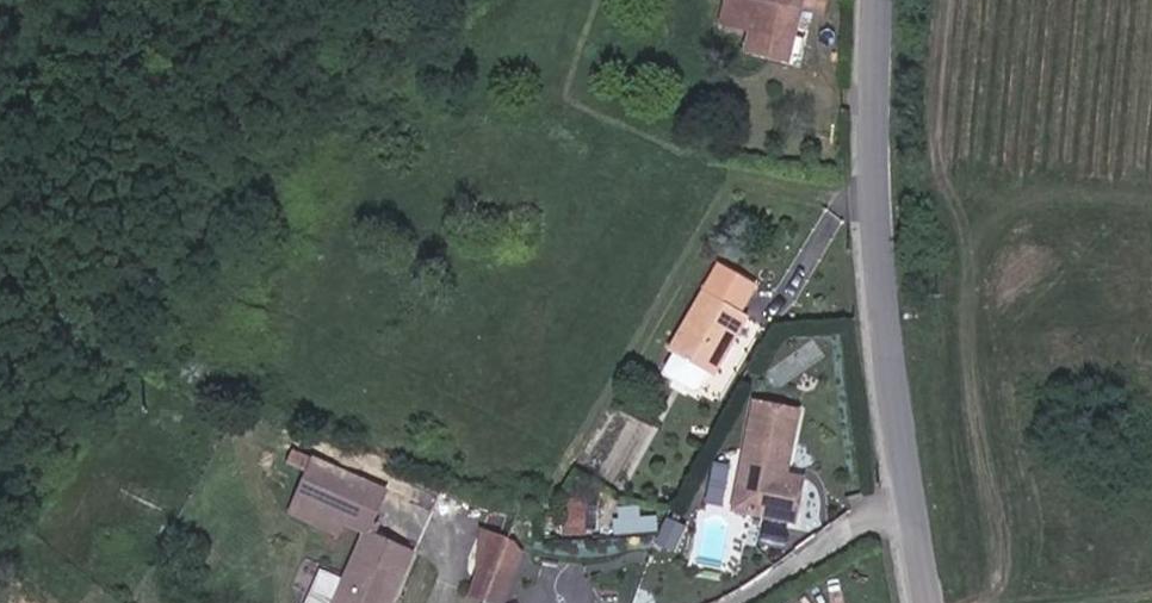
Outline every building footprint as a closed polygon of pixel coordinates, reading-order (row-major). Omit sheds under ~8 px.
[(807,5),(828,10),(830,0),(761,0),(751,52),(797,62),(807,5)] [(725,262),(670,345),(675,348),(665,363),(666,370),(690,387),(697,385),(707,370),(712,374),(750,316),(743,311),(760,286),(725,262)] [(796,408),(749,399),(728,508),(792,521),(801,476),(784,473),(796,408)] [(367,531),(372,533),(344,602),(397,602),(417,550),(382,536),(385,528),(375,523),(387,491),(316,462),(303,496),(294,515),(356,541),(361,529),(367,531)] [(505,531),(492,563),(480,594),(495,600),(507,569),(517,542),(505,531)]
